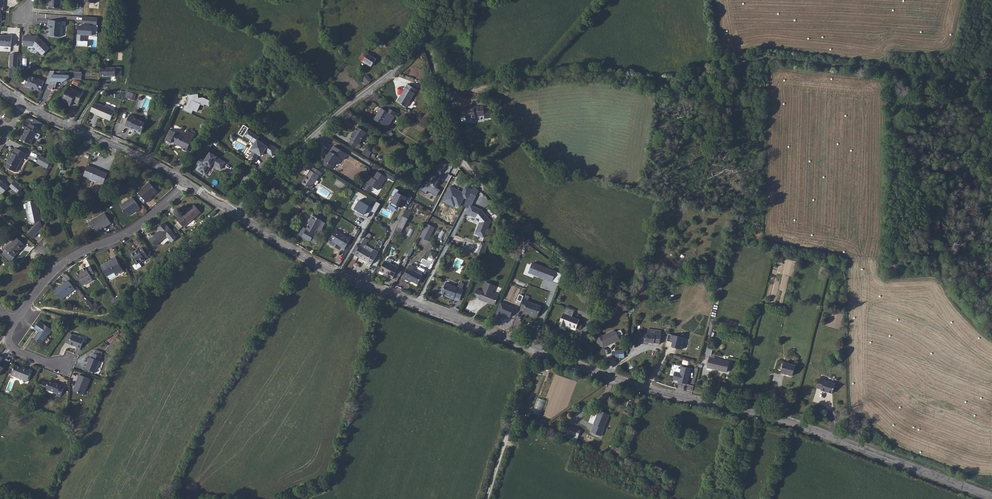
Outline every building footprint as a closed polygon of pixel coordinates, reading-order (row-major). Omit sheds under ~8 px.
[(50,8),(60,9),(61,0),(50,0),(50,1),(50,8)] [(55,25),(50,25),(50,29),(51,29),(50,36),(61,37),(62,25),(65,26),(66,22),(55,21),(55,25)] [(94,36),(94,26),(90,26),(90,25),(82,25),(82,26),(77,26),(76,47),(89,48),(89,40),(82,40),(82,36),(94,36)] [(11,47),(12,35),(7,35),(7,36),(2,35),(2,36),(0,36),(0,46),(11,47)] [(32,36),(24,36),(23,45),(28,46),(28,45),(33,46),(43,55),(50,48),(38,37),(34,37),(33,38),(32,38),(32,36)] [(377,59),(364,51),(359,58),(371,67),(377,59)] [(10,54),(9,69),(18,69),(19,55),(10,54)] [(100,68),(100,76),(105,76),(105,75),(106,75),(106,76),(122,76),(121,67),(100,68)] [(17,70),(9,69),(9,77),(17,77),(17,70)] [(28,75),(24,86),(30,88),(31,88),(34,89),(34,90),(40,92),(44,81),(28,75)] [(53,75),(48,88),(53,90),(53,87),(55,88),(57,82),(64,82),(69,78),(69,75),(53,75)] [(367,85),(372,81),(367,75),(362,79),(367,85)] [(406,107),(417,90),(408,84),(397,102),(406,107)] [(62,101),(71,106),(73,101),(74,99),(80,101),(83,94),(69,87),(62,101)] [(184,104),(182,110),(192,115),(194,111),(198,113),(202,105),(211,108),(214,102),(203,97),(200,97),(199,94),(187,95),(188,102),(186,105),(184,104)] [(95,103),(91,111),(96,114),(95,114),(104,118),(105,116),(111,119),(114,111),(100,104),(99,105),(95,103)] [(484,116),(484,107),(484,106),(479,107),(479,106),(474,107),(474,109),(470,109),(470,108),(461,109),(461,114),(465,114),(466,118),(475,118),(475,117),(484,116)] [(390,125),(397,113),(389,108),(387,111),(381,108),(374,120),(383,125),(385,122),(390,125)] [(130,115),(125,126),(130,128),(130,129),(133,131),(134,131),(134,129),(136,130),(137,132),(141,134),(144,128),(143,126),(145,122),(134,118),(135,117),(130,115)] [(23,135),(21,140),(25,142),(26,142),(31,144),(34,137),(38,139),(41,135),(39,134),(41,129),(30,123),(28,128),(27,127),(25,131),(26,132),(24,135),(23,135)] [(359,145),(366,132),(370,135),(373,131),(360,124),(350,139),(351,140),(349,144),(355,147),(356,147),(358,144),(359,145)] [(170,130),(165,140),(172,143),(172,142),(173,141),(175,142),(174,143),(182,147),(181,149),(187,151),(195,134),(194,134),(195,132),(192,130),(191,133),(188,131),(186,136),(176,131),(176,133),(170,130)] [(273,156),(277,149),(273,146),(273,147),(263,140),(261,143),(259,141),(258,140),(259,137),(248,130),(244,135),(251,140),(250,142),(255,145),(252,149),(254,151),(249,157),(255,161),(259,154),(260,155),(263,154),(265,150),(269,153),(268,153),(273,156)] [(430,140),(431,140),(438,144),(436,146),(439,147),(445,137),(442,135),(441,138),(435,134),(435,133),(434,132),(430,140)] [(209,150),(214,142),(209,139),(204,147),(209,150)] [(344,160),(347,154),(334,146),(325,161),(327,163),(325,166),(331,170),(339,157),(344,160)] [(8,162),(6,167),(16,172),(23,158),(24,159),(27,154),(16,148),(14,153),(12,152),(10,158),(8,162)] [(369,157),(371,153),(366,149),(363,153),(369,157)] [(201,167),(199,170),(206,175),(211,167),(210,165),(212,163),(213,164),(221,169),(225,162),(210,152),(203,163),(202,162),(199,166),(201,167)] [(47,168),(51,161),(41,155),(37,163),(47,168)] [(427,191),(436,196),(439,190),(435,187),(448,163),(439,158),(421,191),(426,194),(427,191)] [(84,176),(103,184),(108,174),(88,165),(84,176)] [(311,189),(319,176),(320,176),(322,173),(313,167),(311,171),(310,170),(302,184),(311,189)] [(372,177),(364,189),(369,193),(373,187),(378,190),(386,177),(378,172),(375,175),(376,176),(374,179),(372,177)] [(3,194),(9,187),(0,180),(0,191),(3,194)] [(14,190),(19,185),(14,181),(11,185),(11,187),(14,190)] [(138,192),(147,203),(152,198),(151,197),(157,192),(149,182),(138,192)] [(450,186),(442,201),(454,207),(456,205),(459,206),(464,197),(467,199),(472,190),(466,187),(463,193),(450,186)] [(393,197),(390,203),(398,207),(402,198),(406,200),(408,197),(398,193),(399,190),(394,188),(390,196),(393,197)] [(120,206),(128,216),(135,211),(135,212),(141,208),(132,197),(120,206)] [(33,238),(41,230),(37,213),(39,213),(38,206),(37,206),(36,200),(28,202),(28,203),(29,208),(27,208),(30,224),(34,223),(35,225),(28,233),(33,238)] [(373,208),(359,200),(354,209),(368,217),(373,208)] [(183,226),(184,227),(201,213),(194,205),(177,219),(179,222),(183,226)] [(480,223),(475,234),(484,238),(491,221),(482,210),(471,205),(469,210),(473,212),(471,216),(476,218),(480,223)] [(408,219),(411,213),(406,210),(403,216),(408,219)] [(107,226),(111,223),(105,213),(89,222),(95,231),(106,225),(107,226)] [(319,236),(315,234),(322,220),(313,216),(310,220),(311,221),(310,223),(307,229),(302,227),(298,234),(310,241),(311,241),(315,244),(317,242),(319,243),(321,240),(318,238),(319,236)] [(403,229),(408,219),(403,216),(398,226),(403,229)] [(164,223),(158,228),(160,231),(150,239),(156,246),(166,236),(172,242),(177,238),(172,232),(172,231),(167,225),(166,225),(164,223)] [(428,241),(435,228),(427,224),(420,237),(428,241)] [(106,225),(95,231),(96,233),(107,226),(106,225)] [(344,250),(351,239),(336,230),(330,240),(341,246),(341,247),(344,250)] [(25,245),(16,237),(10,244),(11,245),(6,250),(6,253),(4,255),(11,262),(15,258),(14,257),(25,245)] [(371,264),(378,253),(378,252),(375,250),(374,250),(365,245),(368,240),(365,238),(363,240),(360,246),(357,244),(352,253),(355,255),(371,264)] [(481,257),(486,244),(481,242),(476,255),(481,257)] [(138,249),(130,254),(136,264),(133,266),(135,269),(137,270),(142,266),(139,263),(145,259),(148,257),(142,247),(138,250),(138,249)] [(101,266),(107,276),(115,272),(116,275),(124,271),(116,256),(112,258),(112,260),(101,266)] [(393,279),(398,268),(385,261),(380,271),(389,276),(389,277),(393,279)] [(529,271),(538,274),(538,275),(559,283),(562,273),(542,265),(541,266),(532,262),(529,271)] [(423,276),(413,271),(414,267),(410,265),(404,276),(408,278),(407,280),(411,282),(411,281),(418,284),(419,282),(423,276)] [(76,273),(83,286),(93,280),(90,275),(94,273),(90,266),(86,268),(86,267),(76,273)] [(471,280),(474,270),(470,268),(468,268),(464,278),(471,280)] [(61,300),(75,289),(68,280),(54,291),(61,300)] [(492,293),(495,286),(486,282),(482,291),(477,289),(474,297),(479,299),(485,302),(486,301),(488,302),(495,305),(499,296),(492,293)] [(460,299),(464,290),(462,289),(458,287),(446,283),(444,289),(443,288),(441,292),(442,294),(446,295),(450,297),(450,298),(454,299),(455,297),(460,299)] [(537,317),(541,307),(528,301),(528,300),(524,298),(520,309),(524,310),(524,312),(537,317)] [(91,303),(88,300),(86,302),(92,309),(95,309),(93,306),(90,303),(91,303)] [(501,302),(495,317),(500,319),(502,314),(510,317),(514,307),(501,302)] [(580,320),(572,317),(574,311),(566,308),(564,314),(563,314),(560,322),(560,323),(559,325),(564,327),(565,324),(576,329),(580,320)] [(34,339),(41,344),(52,329),(40,321),(35,328),(39,332),(34,339)] [(660,344),(661,331),(643,329),(642,333),(638,333),(638,334),(634,333),(633,340),(660,344)] [(614,342),(620,339),(616,332),(613,331),(603,336),(598,334),(594,344),(603,347),(612,343),(612,342),(613,341),(614,342)] [(682,343),(684,338),(668,334),(667,341),(671,342),(671,341),(673,341),(671,348),(676,349),(676,348),(682,349),(683,344),(682,343)] [(73,335),(69,344),(77,347),(76,348),(80,350),(84,339),(73,335)] [(624,357),(624,350),(615,351),(615,352),(612,352),(612,356),(615,355),(616,358),(624,357)] [(94,354),(94,353),(92,358),(90,357),(85,369),(95,373),(102,356),(101,356),(94,354)] [(727,372),(729,362),(709,357),(707,367),(727,372)] [(792,376),(795,366),(783,363),(781,373),(792,376)] [(15,365),(12,374),(24,379),(23,380),(28,381),(32,371),(23,367),(23,368),(15,365)] [(687,384),(691,369),(681,367),(680,373),(675,372),(673,380),(678,381),(679,381),(679,382),(687,384)] [(74,391),(84,395),(91,379),(80,375),(78,378),(79,379),(74,391)] [(832,394),(835,384),(824,380),(825,379),(821,377),(817,388),(821,389),(821,390),(825,392),(825,391),(827,392),(832,394)] [(43,381),(41,387),(58,394),(57,395),(61,397),(64,388),(61,387),(61,385),(50,380),(48,383),(43,381)] [(538,395),(533,412),(541,415),(547,398),(538,395)] [(609,415),(599,411),(594,424),(594,425),(591,432),(601,436),(604,428),(603,428),(609,415)] [(581,430),(571,427),(569,433),(578,437),(581,430)] [(569,433),(565,432),(564,436),(577,441),(578,437),(569,433)]
